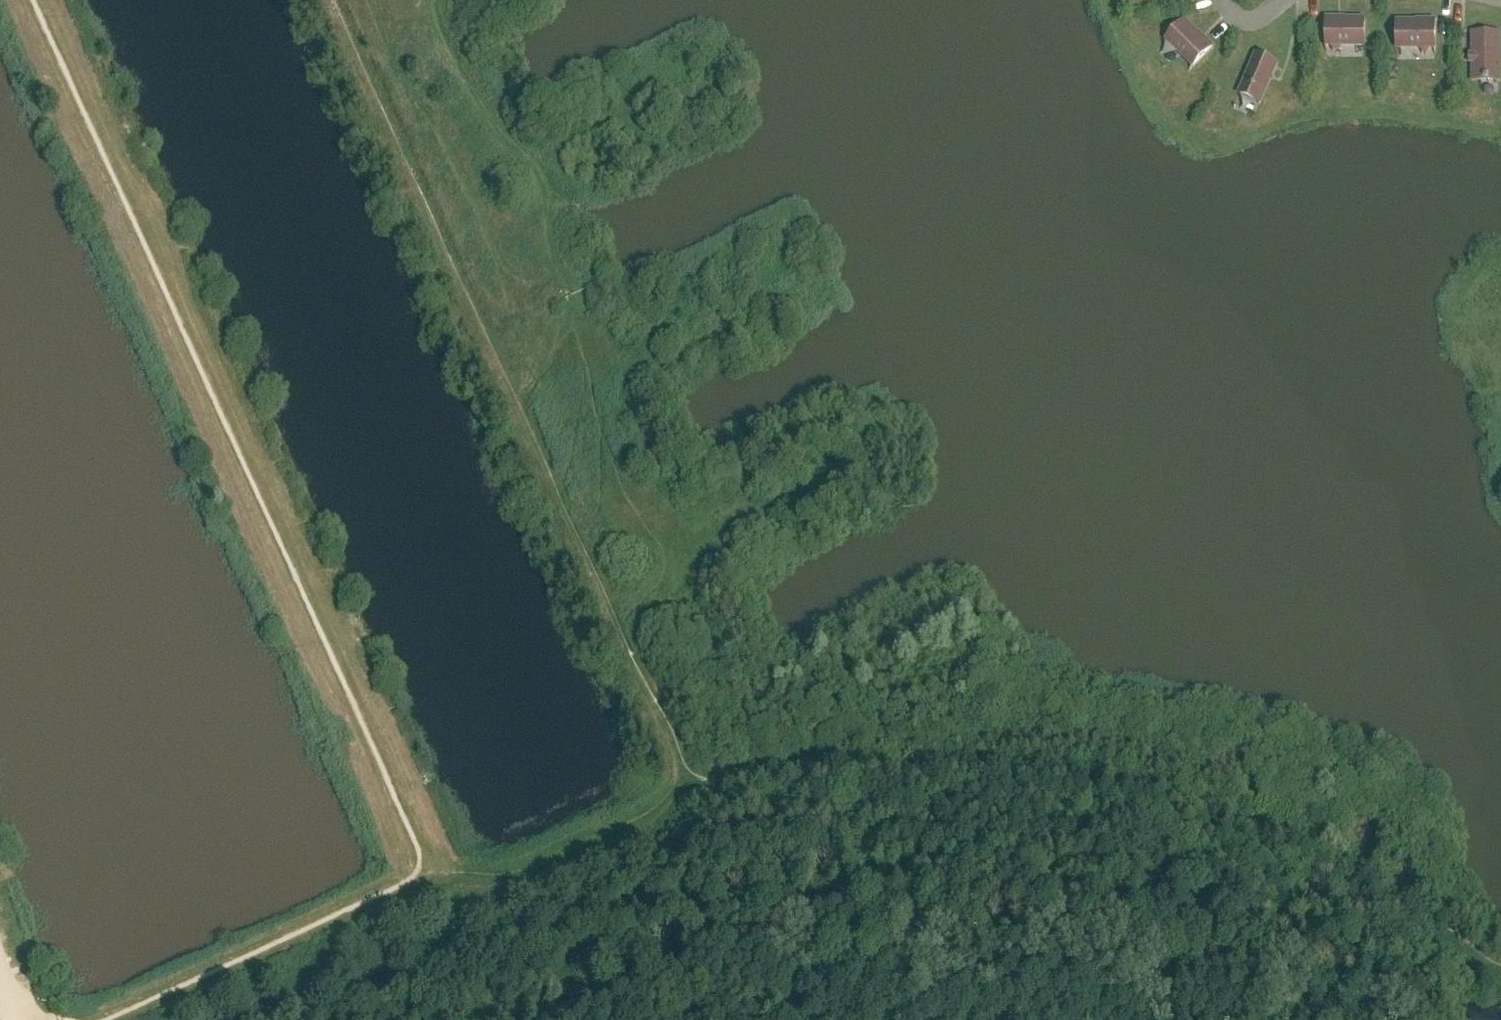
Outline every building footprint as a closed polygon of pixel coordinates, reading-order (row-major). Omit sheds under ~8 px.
[(1365,36),(1365,20),(1326,20),(1326,44),(1327,44),(1327,43),(1346,43),(1346,46),(1364,46),(1364,43),(1365,43),(1365,36)] [(1195,65),(1212,48),(1184,21),(1173,32),(1174,32),(1168,38),(1169,38),(1167,40),(1180,53),(1182,51),(1195,64),(1195,65)] [(1435,46),(1435,22),(1397,22),(1397,38),(1397,45),(1435,45),(1435,46)] [(1500,81),(1500,33),(1473,33),(1473,55),(1470,55),(1470,63),(1473,63),(1473,81),(1500,81)] [(1256,54),(1239,94),(1260,103),(1277,63),(1256,54)]
